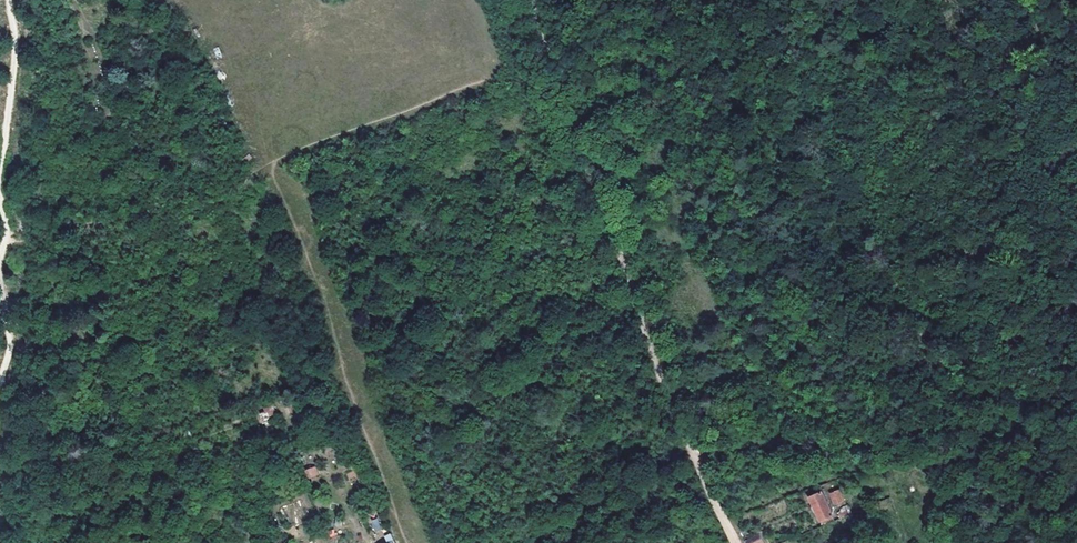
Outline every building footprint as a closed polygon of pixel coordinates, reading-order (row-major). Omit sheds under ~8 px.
[(304,470),(307,479),(318,475),(315,466),(304,470)] [(831,488),(814,496),(823,517),(839,509),(831,488)] [(137,522),(139,528),(146,525),(144,520),(137,522)] [(131,532),(139,528),(137,522),(129,526),(131,532)] [(145,542),(155,542),(149,528),(140,531),(145,542)]
